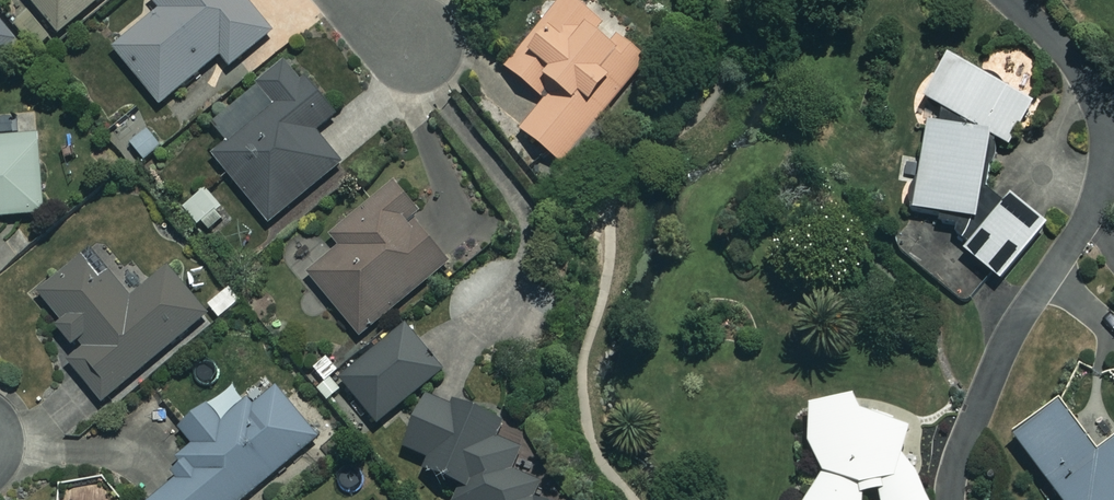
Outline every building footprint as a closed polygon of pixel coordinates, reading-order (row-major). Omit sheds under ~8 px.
[(57,33),(97,0),(30,0),(57,33)] [(245,0),(154,0),(160,8),(113,46),(158,104),(219,55),(228,66),(271,32),(245,0)] [(572,0),(559,0),(505,67),(546,100),(521,130),(560,162),(644,59),(572,0)] [(24,37),(0,8),(0,56),(24,37)] [(950,49),(923,97),(967,121),(926,123),(914,208),(976,217),(987,134),(1008,145),(1035,97),(950,49)] [(334,113),(291,61),(214,125),(227,141),(212,154),(268,222),(340,163),(313,131),(334,113)] [(34,113),(0,116),(0,217),(43,213),(34,113)] [(160,148),(139,118),(123,130),(143,159),(160,148)] [(416,211),(391,181),(327,233),(338,247),(307,272),(358,335),(449,262),(411,215),(416,211)] [(227,213),(202,186),(183,204),(208,231),(227,213)] [(1045,222),(1009,192),(962,248),(999,278),(1045,222)] [(56,332),(75,353),(66,361),(101,403),(206,314),(167,268),(135,296),(93,247),(38,295),(64,326),(56,332)] [(442,368),(405,324),(340,377),(376,422),(442,368)] [(177,482),(156,499),(240,499),(316,436),(266,377),(221,415),(207,398),(176,424),(191,442),(163,465),(177,482)] [(801,499),(861,499),(860,493),(877,490),(883,499),(929,499),(901,452),(909,427),(858,408),(853,390),(806,403),(807,445),(820,474),(801,499)] [(534,493),(552,444),(500,425),(504,416),(448,395),(445,403),(421,393),(401,440),(427,451),(420,469),(457,484),(451,499),(553,499),(534,493)] [(1059,402),(1014,436),(1062,499),(1113,499),(1113,438),(1095,451),(1059,402)]
